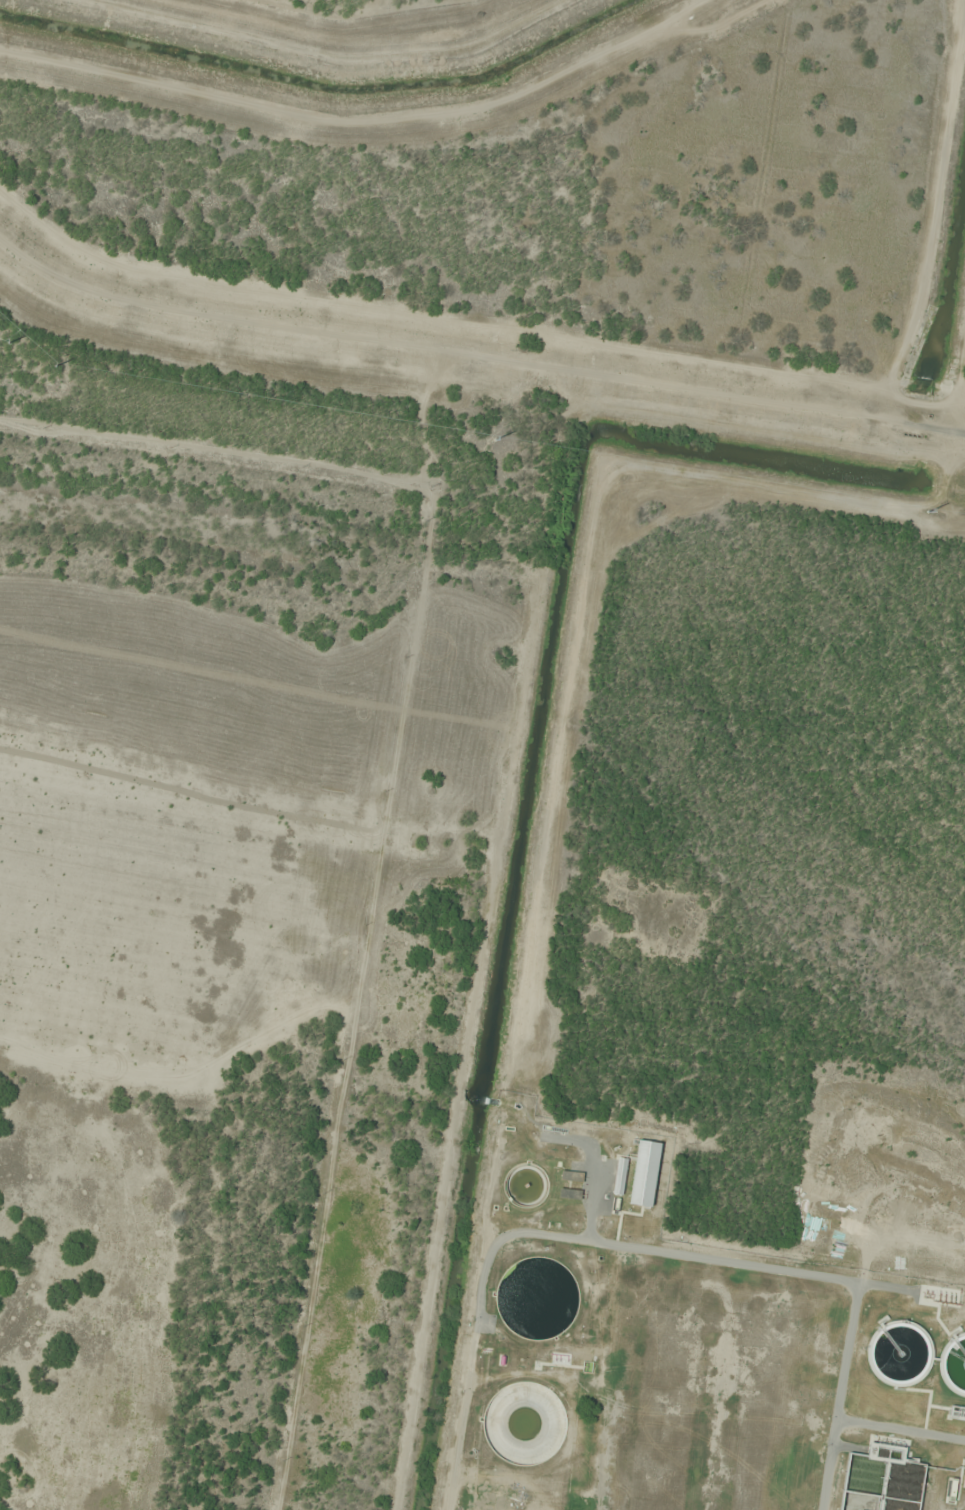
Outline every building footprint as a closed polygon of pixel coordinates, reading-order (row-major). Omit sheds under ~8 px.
[(583,1173),(561,1171),(560,1181),(582,1183),(583,1173)] [(581,1198),(580,1189),(558,1190),(558,1199),(581,1198)]
